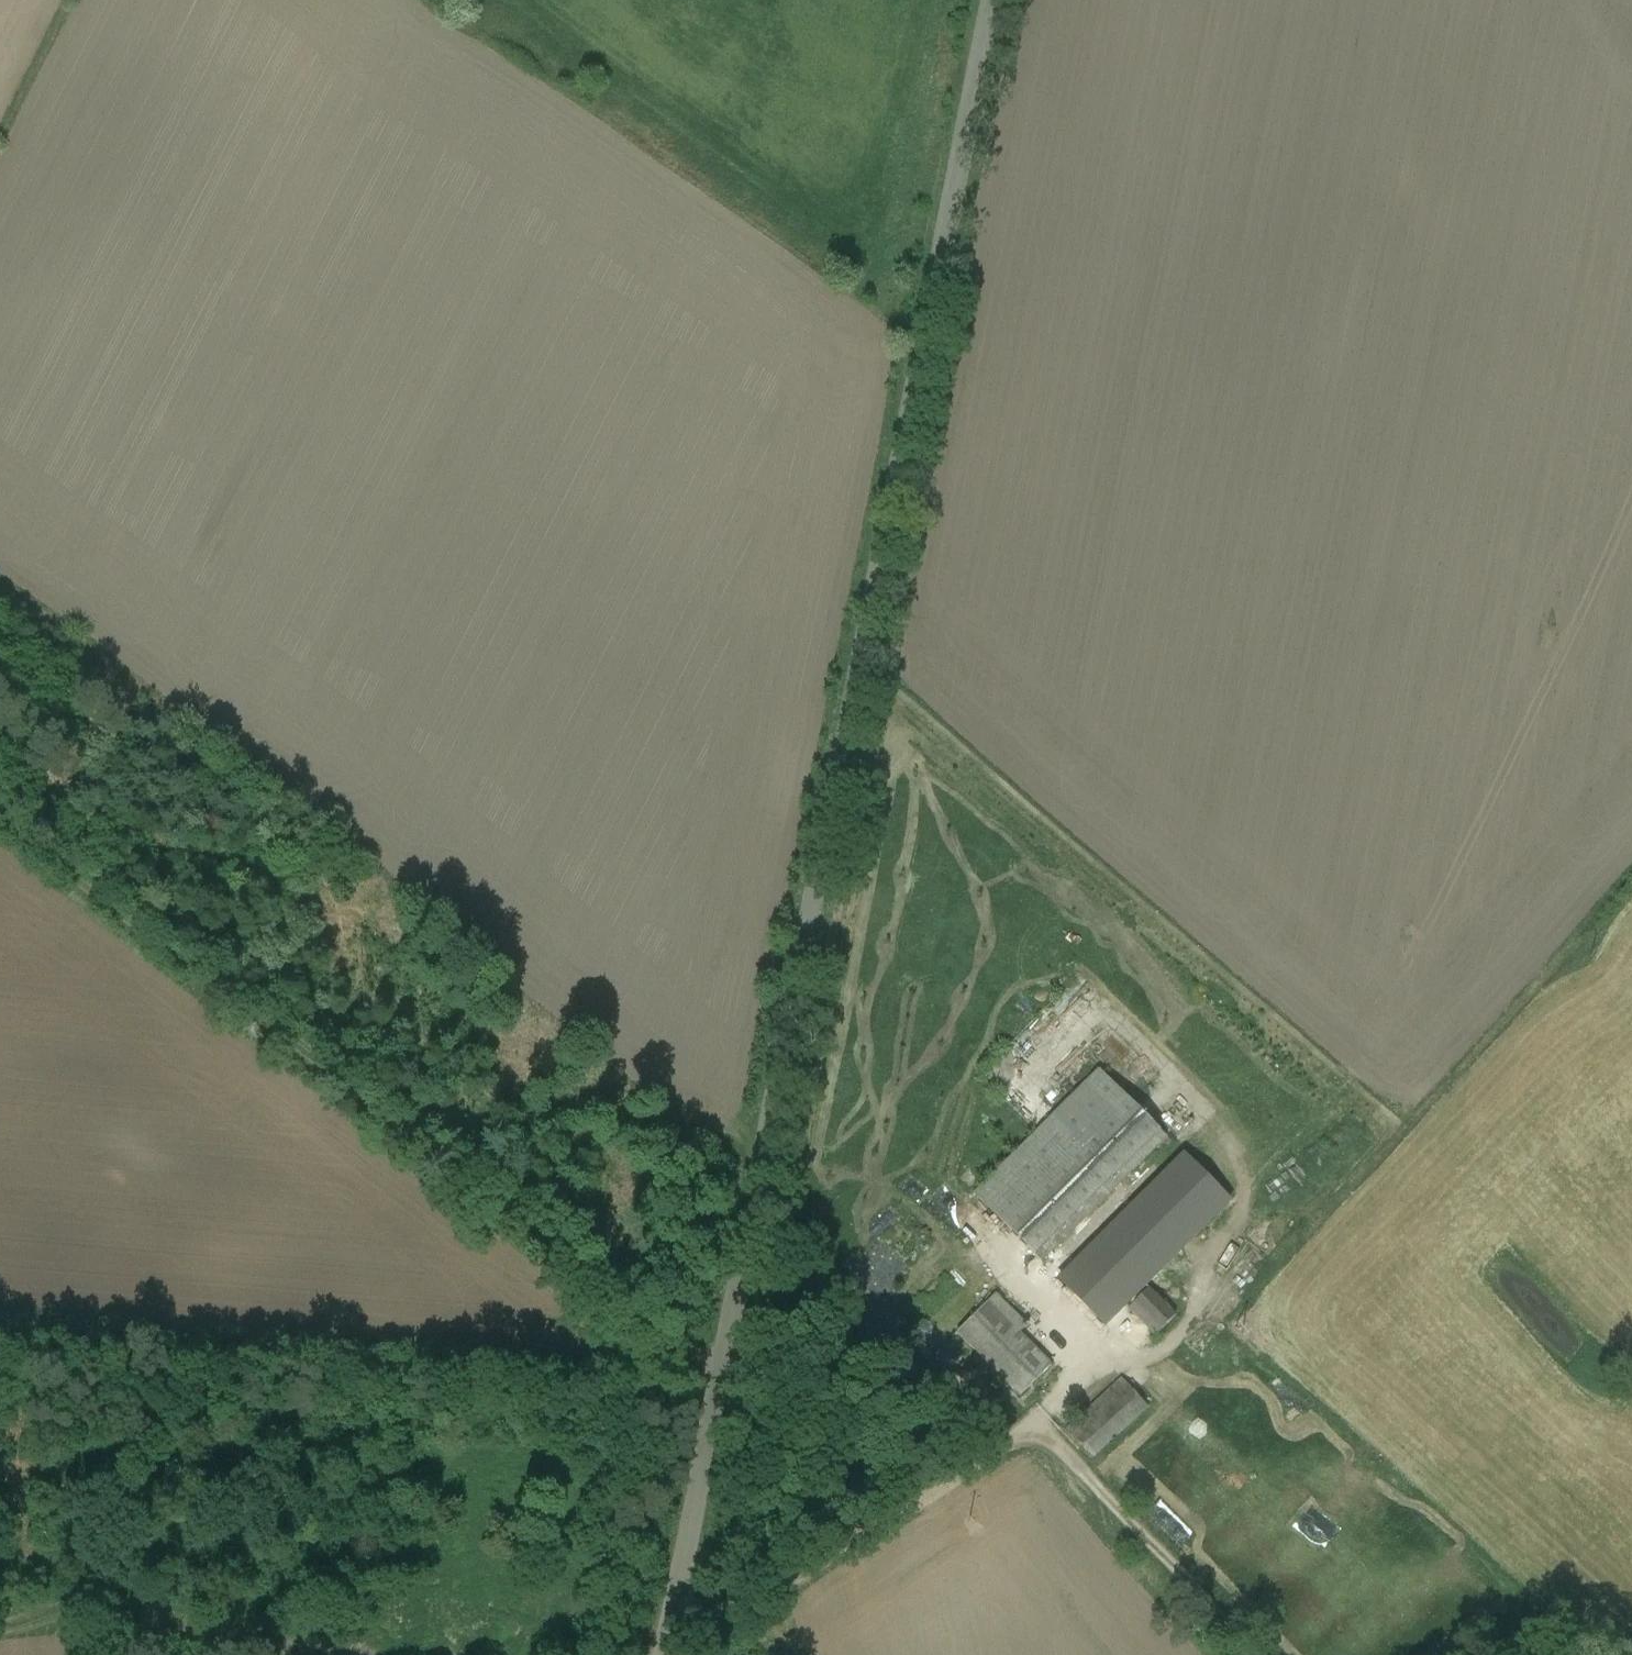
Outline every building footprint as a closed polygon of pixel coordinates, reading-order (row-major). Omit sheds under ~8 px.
[(1098,1069),(974,1193),(1041,1261),(1166,1136),(1098,1069)] [(1183,1156),(1115,1224),(1159,1268),(1227,1200),(1183,1156)] [(1115,1224),(1114,1223),(1059,1279),(1105,1323),(1124,1304),(1144,1285),(1160,1268),(1159,1268),(1115,1224)] [(1175,1315),(1144,1285),(1124,1304),(1155,1335),(1175,1315)] [(1027,1325),(995,1293),(956,1332),(1020,1395),(1051,1364),(1019,1332),(1027,1325)] [(1122,1378),(1066,1429),(1092,1457),(1148,1407),(1122,1378)]
